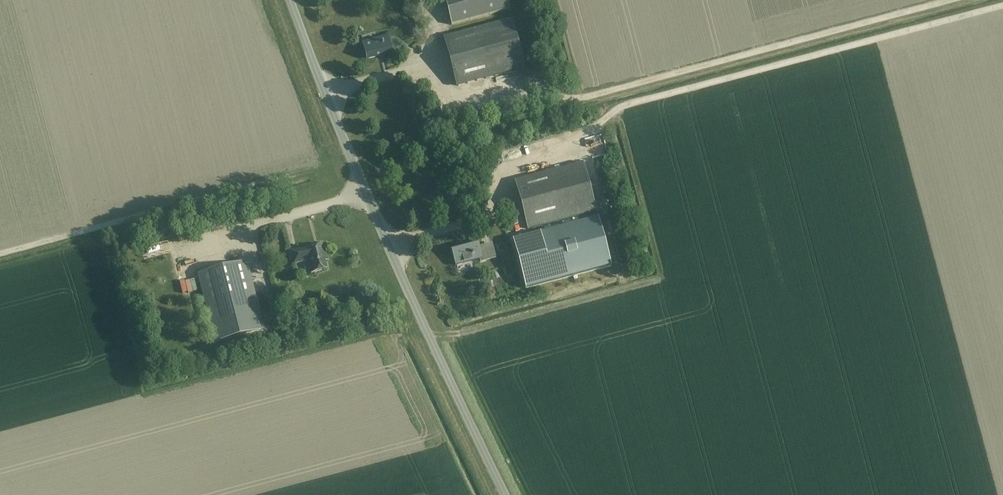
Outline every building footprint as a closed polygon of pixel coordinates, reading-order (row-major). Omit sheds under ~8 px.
[(337,7),(334,0),(322,0),(320,0),(324,12),(337,7)] [(510,9),(507,0),(445,0),(452,25),(510,9)] [(524,67),(511,20),(445,38),(458,85),(524,67)] [(388,36),(364,42),(368,58),(392,52),(388,36)] [(582,164),(516,181),(529,228),(595,211),(582,164)] [(526,289),(553,282),(612,266),(598,217),(513,240),(526,289)] [(477,242),(453,249),(457,265),(480,259),(481,261),(495,257),(492,244),(478,248),(477,242)] [(314,247),(313,245),(305,248),(306,249),(291,253),(294,264),(308,260),(311,273),(327,269),(325,261),(328,260),(324,244),(314,247)] [(264,331),(246,263),(199,275),(217,344),(264,331)] [(516,291),(516,279),(490,279),(490,291),(516,291)]
